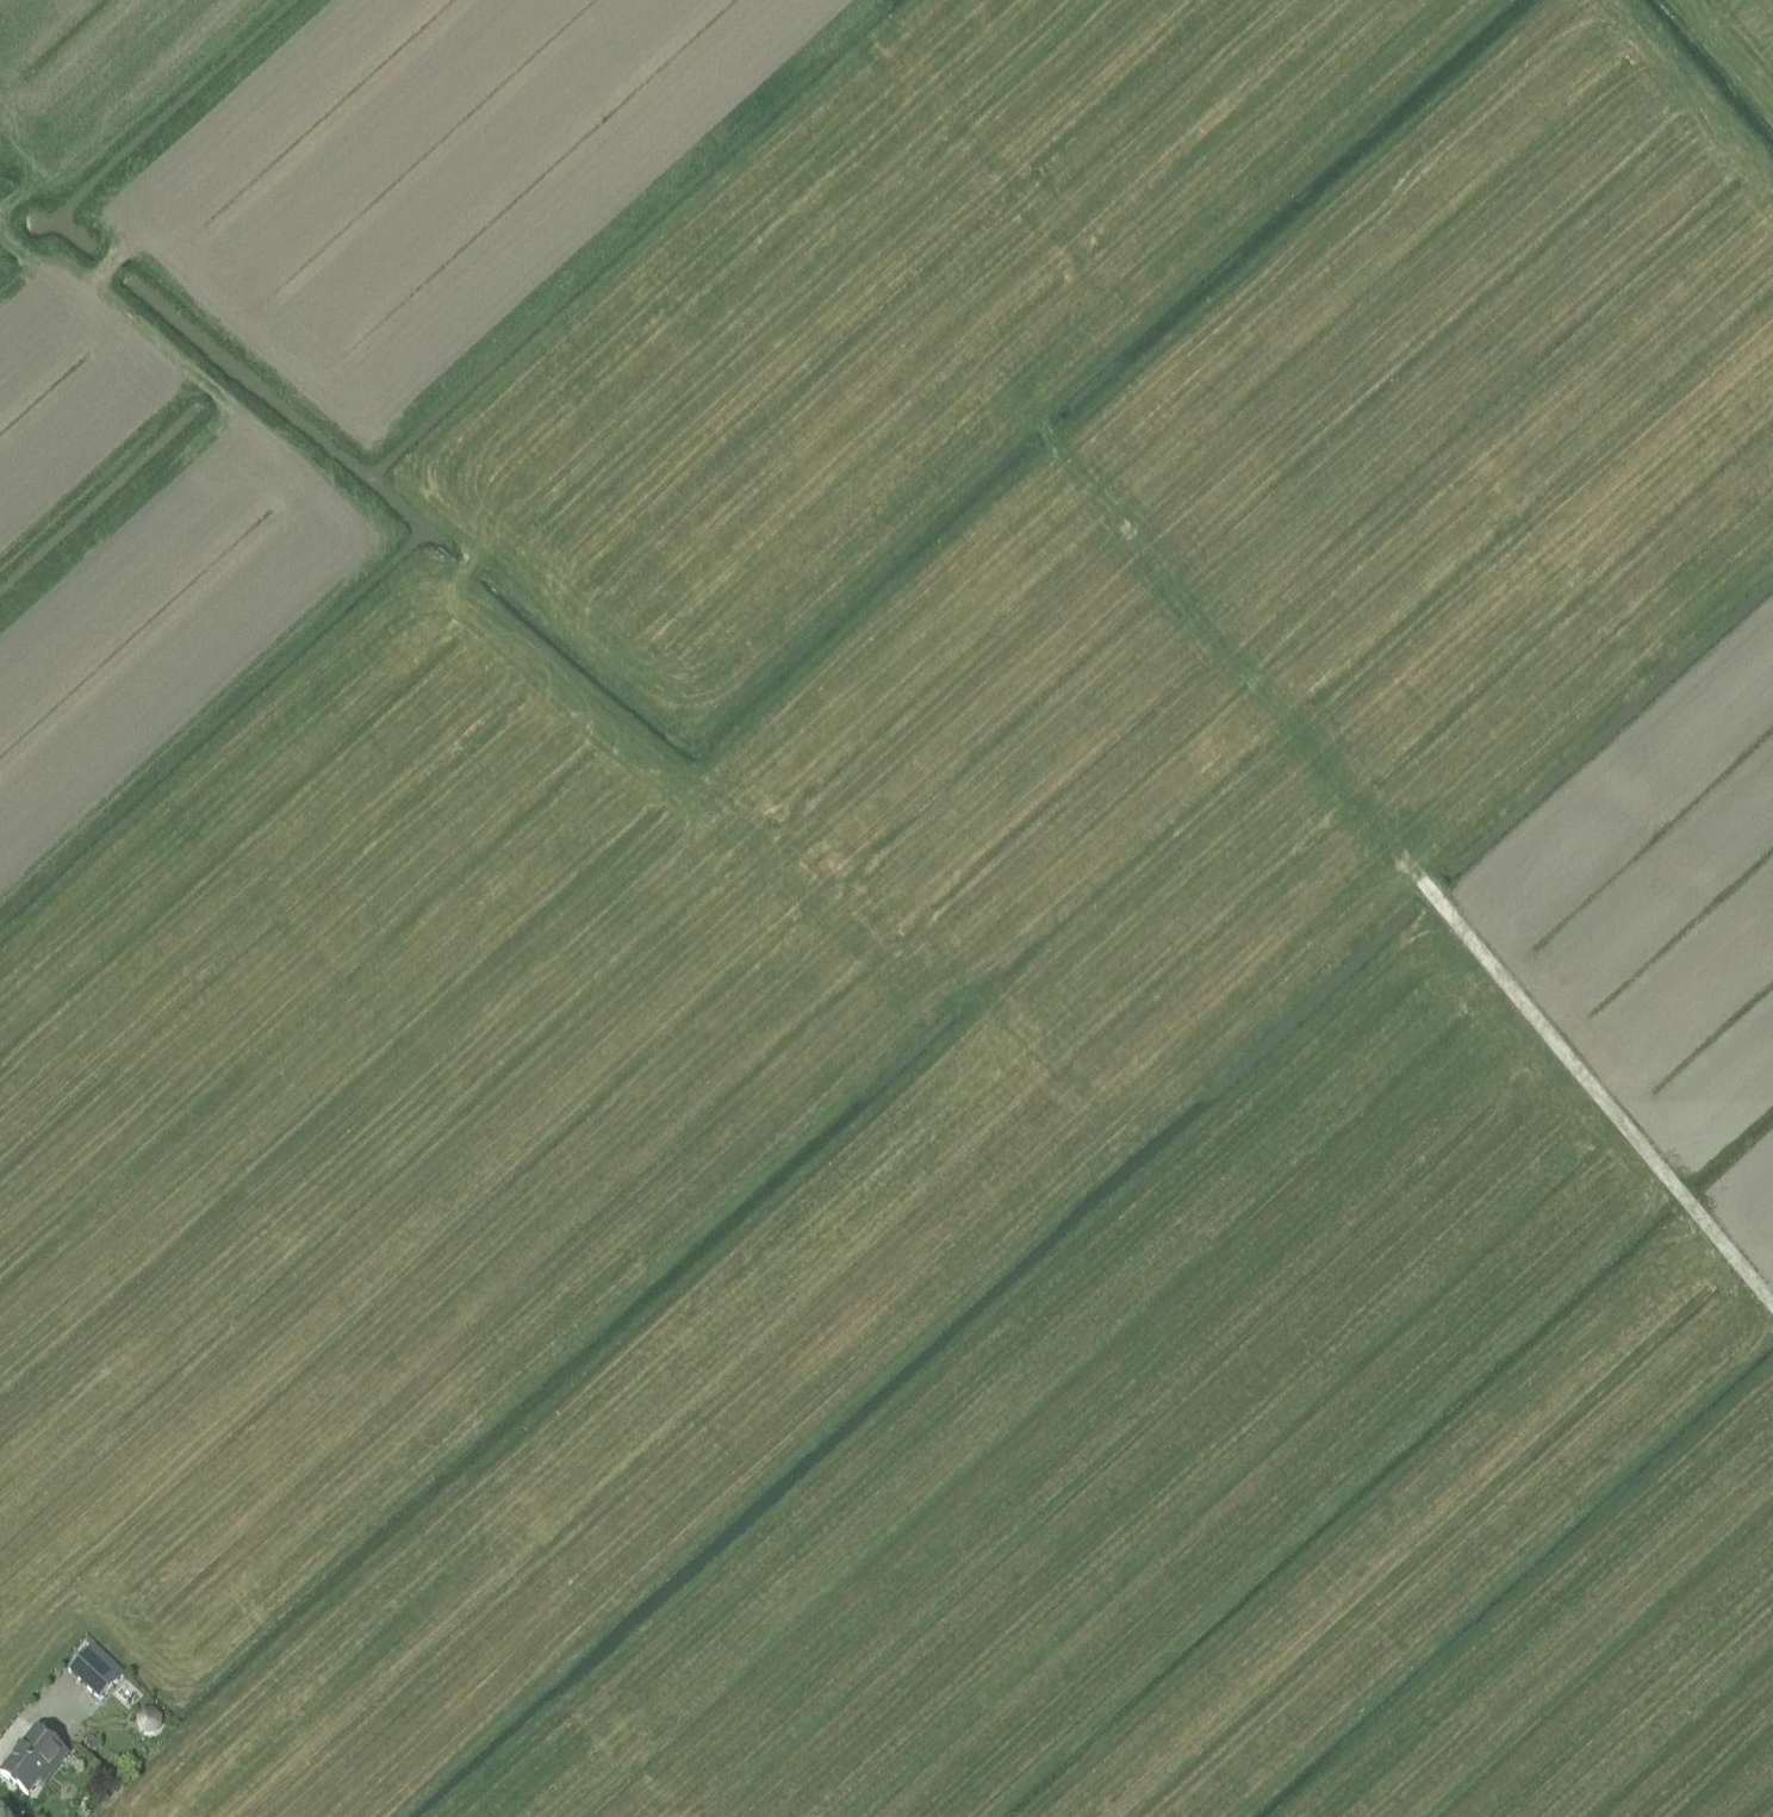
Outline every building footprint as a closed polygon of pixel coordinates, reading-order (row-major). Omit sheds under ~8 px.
[(100,1703),(125,1677),(94,1648),(69,1674),(100,1703)] [(163,1726),(164,1715),(156,1708),(145,1708),(138,1715),(137,1726),(145,1734),(156,1734),(163,1726)] [(37,1732),(32,1739),(1,1777),(29,1799),(65,1754),(37,1732)]
